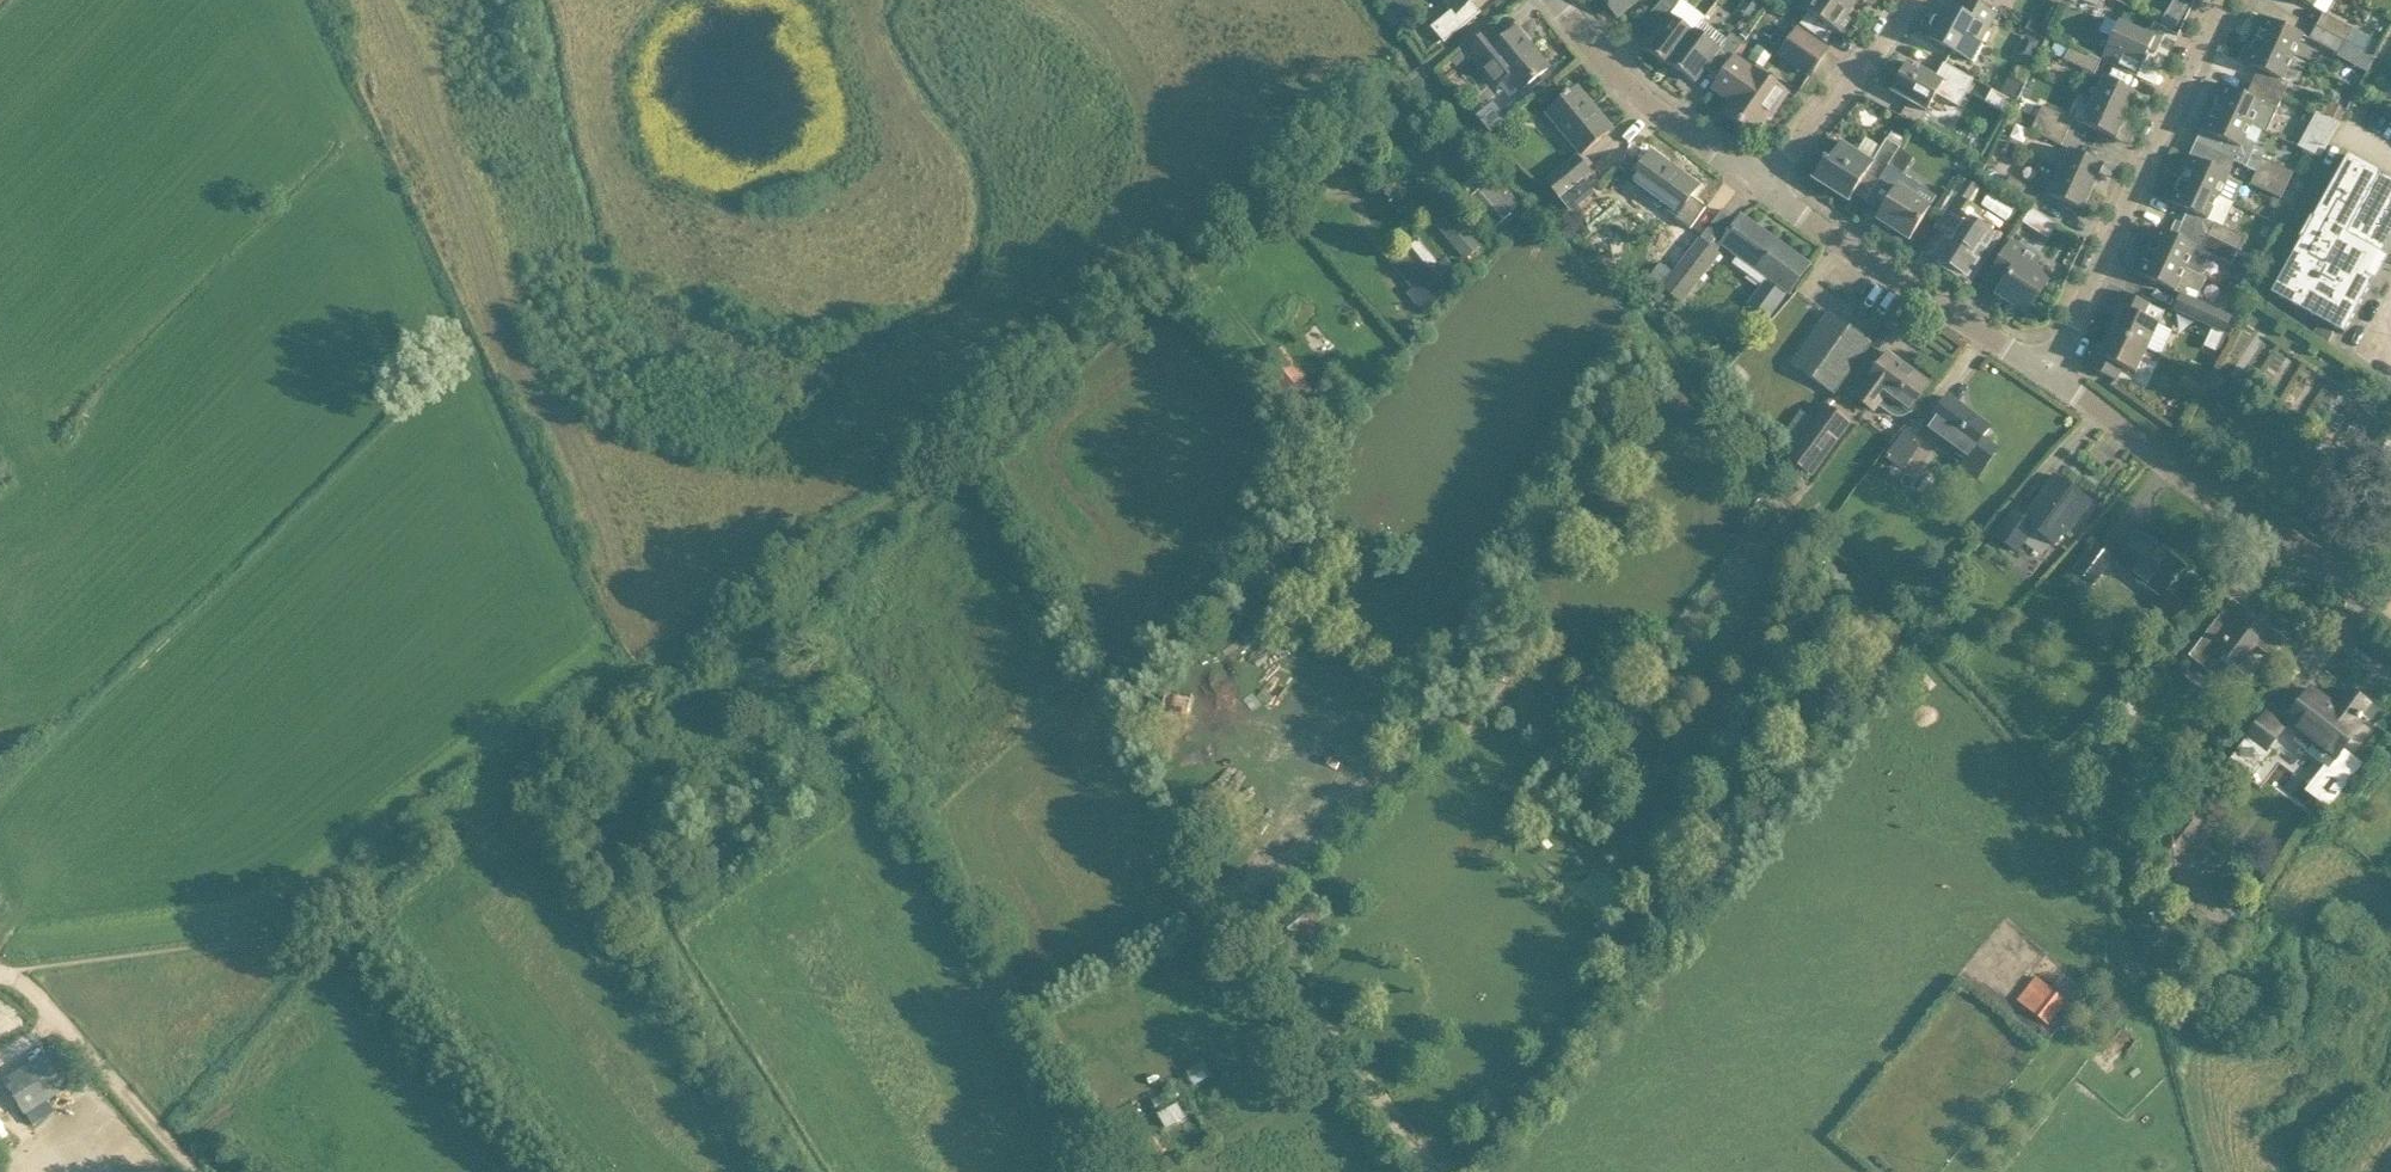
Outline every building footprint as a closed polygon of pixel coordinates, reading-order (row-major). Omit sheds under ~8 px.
[(1360,19),(1378,9),(1372,0),(1361,0),(1352,5),(1360,19)] [(1455,9),(1431,27),(1444,43),(1481,12),(1472,1),(1473,0),(1448,0),(1455,9)] [(1618,17),(1637,0),(1602,0),(1618,17)] [(1696,31),(1695,30),(1693,33),(1670,15),(1682,0),(1663,0),(1642,23),(1655,34),(1644,48),(1669,67),(1696,31)] [(1842,35),(1851,21),(1848,18),(1853,10),(1839,0),(1813,0),(1806,10),(1809,12),(1800,25),(1807,30),(1827,43),(1835,31),(1842,35)] [(1853,10),(1859,1),(1863,4),(1865,0),(1839,0),(1853,10)] [(1950,49),(1962,56),(1962,55),(1974,62),(1983,45),(1980,43),(1996,14),(1970,0),(1960,0),(1955,10),(1946,5),(1939,18),(1935,20),(1931,26),(1933,31),(1929,38),(1950,49)] [(2313,8),(2318,0),(2298,0),(2313,8)] [(2173,30),(2181,18),(2168,9),(2160,21),(2173,30)] [(2353,28),(2352,30),(2324,14),(2317,26),(2345,42),(2374,57),(2381,43),(2353,28)] [(2303,35),(2282,25),(2260,15),(2256,25),(2260,27),(2253,41),(2292,59),(2303,35)] [(1696,31),(1669,67),(1671,65),(1695,83),(1706,69),(1719,78),(1744,43),(1731,34),(1727,39),(1703,21),(1696,31)] [(2102,61),(2115,67),(2137,78),(2149,51),(2155,54),(2163,36),(2147,28),(2144,34),(2119,22),(2102,61)] [(2317,26),(2310,39),(2339,55),(2345,42),(2317,26)] [(1522,90),(1530,83),(1548,68),(1517,30),(1501,43),(1491,30),(1466,51),(1497,87),(1510,76),(1522,90)] [(1810,76),(1828,50),(1802,33),(1784,58),(1810,76)] [(2305,64),(2292,59),(2253,41),(2247,54),(2243,52),(2239,61),(2258,70),(2252,83),(2282,97),(2289,83),(2298,81),(2305,64)] [(2094,74),(2100,61),(2070,47),(2064,60),(2094,74)] [(1735,58),(1727,69),(1714,88),(1728,98),(1731,94),(1737,99),(1726,114),(1754,133),(1767,115),(1770,117),(1787,93),(1767,79),(1754,70),(1753,71),(1735,58)] [(1896,92),(1893,91),(1893,92),(1927,111),(1936,94),(1959,107),(1974,80),(1944,63),(1936,78),(1909,63),(1899,80),(1902,81),(1896,92)] [(2022,84),(2008,77),(2000,92),(2014,100),(2022,84)] [(2092,101),(2126,116),(2137,93),(2103,78),(2092,101)] [(2212,107),(2263,131),(2266,132),(2276,110),(2282,97),(2252,83),(2247,96),(2218,83),(2214,92),(2218,94),(2212,107)] [(1582,155),(1593,145),(1612,130),(1577,88),(1570,94),(1568,92),(1565,95),(1566,97),(1547,113),(1582,155)] [(2126,116),(2092,101),(2082,123),(2115,139),(2126,116)] [(2327,104),(2322,115),(2340,123),(2341,123),(2345,112),(2327,104)] [(1506,120),(1493,105),(1478,117),(1491,133),(1506,120)] [(2043,106),(2037,119),(2068,133),(2074,121),(2043,106)] [(2202,120),(2198,129),(2226,142),(2222,150),(2237,156),(2234,162),(2246,167),(2254,147),(2253,142),(2243,138),(2250,125),(2212,107),(2206,122),(2202,120)] [(2332,139),(2340,124),(2320,114),(2311,130),(2332,139)] [(2037,119),(2031,132),(2062,146),(2068,133),(2037,119)] [(1863,179),(1876,187),(1888,168),(1887,168),(1900,148),(1905,139),(1893,132),(1888,140),(1887,139),(1872,163),(1841,143),(1829,163),(1826,161),(1816,180),(1849,202),(1863,179)] [(1458,137),(1448,145),(1453,152),(1463,143),(1458,137)] [(2103,165),(2082,155),(2070,150),(2060,173),(2093,188),(2103,165)] [(1690,229),(1706,208),(1691,197),(1700,186),(1652,151),(1630,182),(1676,216),(1675,218),(1690,229)] [(2179,180),(2233,204),(2242,184),(2228,177),(2229,175),(2186,155),(2182,164),(2186,166),(2179,180)] [(2271,295),(2344,335),(2374,280),(2367,276),(2379,255),(2381,256),(2385,249),(2384,248),(2390,235),(2390,179),(2348,155),(2313,219),(2315,220),(2303,241),(2302,240),(2271,295)] [(1578,157),(1547,182),(1560,197),(1583,179),(1590,172),(1578,157)] [(2263,159),(2257,172),(2287,185),(2293,173),(2263,159)] [(1974,162),(1970,168),(1982,175),(1985,169),(1974,162)] [(1910,240),(1923,220),(1929,209),(1936,198),(1888,168),(1876,187),(1866,202),(1882,212),(1881,214),(1892,222),(1889,227),(1910,240)] [(2287,185),(2257,172),(2252,185),(2281,198),(2287,185)] [(2050,196),(2061,201),(2083,211),(2093,188),(2060,173),(2050,196)] [(2003,190),(2030,208),(2039,195),(2012,177),(2003,190)] [(1583,179),(1560,197),(1571,211),(1594,192),(1583,179)] [(2208,237),(2239,251),(2244,238),(2222,227),(2233,204),(2179,180),(2173,193),(2169,191),(2165,200),(2215,223),(2208,237)] [(1968,276),(1981,256),(1993,236),(1977,226),(1985,212),(1970,204),(1979,190),(1964,181),(1939,221),(1952,229),(1936,256),(1968,276)] [(1486,184),(1469,198),(1496,228),(1518,204),(1505,188),(1496,196),(1486,184)] [(1482,245),(1470,230),(1454,212),(1437,226),(1465,259),(1482,245)] [(1790,294),(1794,288),(1797,284),(1802,276),(1810,265),(1742,216),(1728,236),(1723,242),(1790,294)] [(2196,247),(2174,237),(2153,227),(2149,236),(2153,238),(2147,251),(2186,269),(2196,247)] [(2208,237),(2203,250),(2233,263),(2239,251),(2208,237)] [(1672,273),(1662,285),(1683,302),(1721,254),(1700,238),(1681,261),(1673,272),(1672,273)] [(1403,254),(1418,272),(1433,292),(1457,273),(1448,261),(1441,266),(1420,240),(1403,254)] [(2030,310),(2050,279),(2051,279),(2035,268),(2040,260),(2011,242),(1988,278),(2002,288),(1998,295),(2015,306),(2018,302),(2030,310)] [(2132,272),(2181,295),(2175,308),(2225,331),(2231,318),(2195,301),(2206,279),(2186,269),(2147,251),(2140,265),(2136,263),(2132,272)] [(1661,263),(1650,276),(1662,285),(1672,273),(1661,263)] [(1786,297),(1765,281),(1747,306),(1768,322),(1786,297)] [(2116,320),(2110,333),(2147,350),(2148,348),(2161,354),(2171,331),(2159,324),(2165,312),(2150,306),(2151,305),(2123,292),(2111,317),(2116,320)] [(1829,312),(1828,313),(1792,364),(1833,394),(1871,342),(1829,312)] [(2136,374),(2146,352),(2147,350),(2110,333),(2104,345),(2100,342),(2088,368),(2116,381),(2122,367),(2136,374)] [(1260,364),(1282,392),(1300,376),(1278,349),(1260,364)] [(1869,380),(1855,398),(1875,413),(1880,406),(1894,416),(1898,417),(1901,417),(1905,416),(1909,413),(1911,411),(1916,404),(1930,385),(1888,354),(1873,373),(1869,379),(1869,380)] [(2178,387),(2198,396),(2205,382),(2185,373),(2178,387)] [(1977,478),(1984,469),(1998,450),(1982,439),(1990,428),(1947,397),(1925,428),(1966,459),(1961,467),(1977,478)] [(1826,404),(1787,459),(1812,477),(1852,423),(1826,404)] [(1813,419),(1801,410),(1785,433),(1796,442),(1813,419)] [(1905,432),(1885,458),(1901,470),(1921,443),(1905,432)] [(2013,510),(1994,536),(2016,552),(2032,530),(2054,545),(2066,529),(2069,531),(2090,501),(2055,475),(2024,518),(2013,510)] [(2119,562),(2161,595),(2154,605),(2170,617),(2189,593),(2176,582),(2179,578),(2177,577),(2184,567),(2169,555),(2167,557),(2139,536),(2119,562)] [(2112,558),(2094,544),(2074,570),(2093,584),(2112,558)] [(2232,601),(2218,620),(2190,656),(2228,684),(2239,669),(2255,648),(2270,659),(2284,640),(2269,628),(2265,633),(2244,617),(2248,612),(2232,601)] [(2311,689),(2286,720),(2307,737),(2300,746),(2328,768),(2346,782),(2362,762),(2344,748),(2360,726),(2355,722),(2358,718),(2359,719),(2362,715),(2361,714),(2368,704),(2350,690),(2335,710),(2326,704),(2328,702),(2311,689)] [(2266,715),(2246,742),(2232,758),(2253,776),(2267,758),(2262,755),(2282,727),(2266,715)] [(3,1081),(15,1101),(23,1114),(72,1084),(52,1051),(3,1081)] [(1170,1070),(1179,1084),(1198,1073),(1189,1058),(1170,1070)] [(1185,1118),(1178,1105),(1160,1115),(1167,1128),(1185,1118)]
